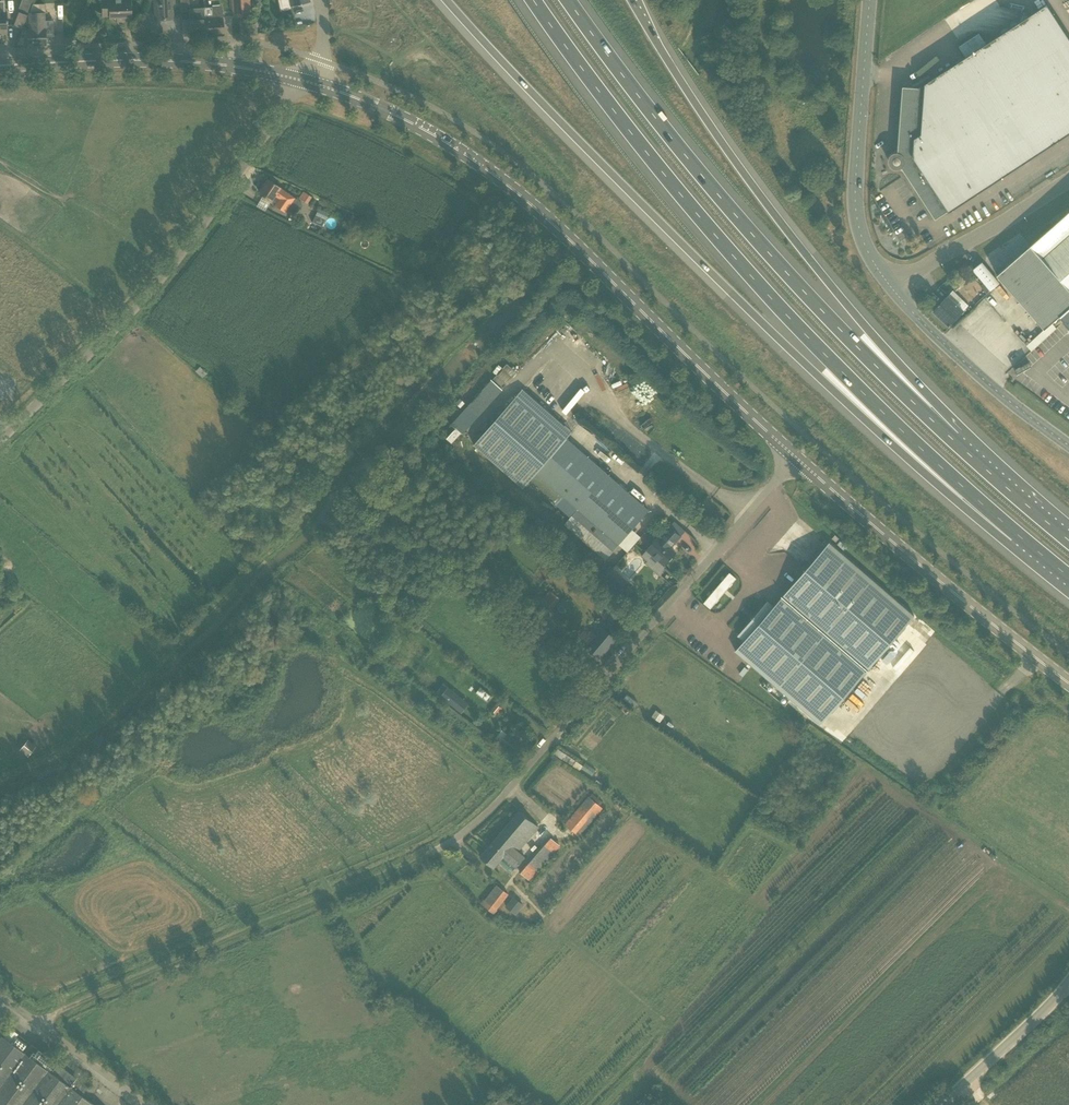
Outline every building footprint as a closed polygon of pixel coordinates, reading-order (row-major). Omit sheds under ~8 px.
[(30,0),(21,0),(19,7),(27,9),(30,0)] [(132,21),(131,0),(101,0),(102,13),(109,13),(109,18),(123,17),(123,21),(132,21)] [(171,3),(174,3),(174,0),(154,0),(155,19),(172,19),(171,3)] [(250,0),(232,0),(233,17),(251,16),(250,0)] [(902,167),(902,166),(936,217),(947,210),(948,212),(1068,133),(1068,38),(1047,4),(1028,16),(1028,15),(1021,13),(1019,21),(1011,20),(1009,28),(1001,26),(1000,34),(986,43),(979,33),(959,46),(966,57),(917,88),(903,87),(901,108),(902,108),(899,153),(897,153),(896,153),(895,153),(894,154),(893,154),(892,155),(891,156),(890,157),(890,158),(889,159),(890,160),(892,165),(891,165),(892,166),(893,167),(894,168),(895,168),(897,168),(898,168),(899,168),(900,168),(901,167),(902,167)] [(207,36),(223,35),(221,7),(205,8),(207,36)] [(205,8),(189,9),(189,15),(190,37),(207,36),(205,8)] [(22,28),(25,18),(27,15),(19,11),(13,25),(22,28)] [(28,45),(45,44),(45,29),(44,29),(44,23),(45,23),(45,12),(29,13),(30,29),(27,29),(28,45)] [(280,187),(267,179),(259,191),(271,200),(276,204),(274,206),(284,212),(286,210),(293,215),(301,203),(280,188),(280,187)] [(303,190),(298,198),(307,203),(311,195),(303,190)] [(1063,321),(1068,327),(1068,211),(997,275),(1044,329),(1059,316),(1064,320),(1063,321)] [(344,218),(356,224),(359,219),(347,212),(344,218)] [(315,215),(313,221),(322,225),(324,219),(315,215)] [(982,262),(973,270),(990,292),(1000,283),(982,262)] [(948,325),(949,327),(964,310),(948,295),(940,304),(939,303),(938,305),(933,311),(933,312),(934,311),(948,325)] [(1057,319),(1026,346),(1031,351),(1062,324),(1057,319)] [(200,366),(195,371),(202,378),(207,373),(200,366)] [(517,395),(474,445),(523,488),(531,479),(572,515),(565,524),(605,560),(649,510),(517,395)] [(456,403),(461,408),(465,403),(460,398),(456,403)] [(461,433),(456,428),(447,438),(452,443),(461,433)] [(679,506),(684,502),(680,497),(675,501),(679,506)] [(647,550),(664,565),(675,552),(671,548),(680,537),(670,527),(660,538),(658,537),(647,550)] [(843,550),(846,546),(840,541),(837,544),(843,550)] [(744,640),(735,651),(821,724),(914,616),(829,542),(774,606),(768,601),(738,635),(744,640)] [(610,581),(618,573),(613,568),(607,563),(600,572),(605,576),(610,581)] [(730,573),(704,603),(710,609),(737,578),(730,573)] [(613,622),(621,611),(612,604),(604,615),(613,622)] [(592,629),(581,641),(582,642),(577,648),(578,649),(584,654),(589,648),(600,657),(616,639),(601,627),(596,633),(592,629)] [(563,648),(570,640),(557,629),(550,637),(563,648)] [(846,697),(854,704),(872,684),(863,677),(846,697)] [(449,687),(441,697),(462,713),(469,703),(449,687)] [(623,699),(635,707),(638,702),(627,695),(623,699)] [(502,708),(496,703),(491,710),(497,715),(502,708)] [(664,716),(656,710),(652,717),(660,722),(664,716)] [(506,734),(499,742),(515,754),(522,745),(506,734)] [(19,750),(27,757),(36,746),(28,739),(19,750)] [(589,796),(564,824),(579,836),(603,808),(600,805),(603,802),(592,793),(589,796)] [(481,856),(481,857),(495,868),(504,857),(516,867),(526,856),(520,850),(538,827),(519,811),(481,856)] [(529,880),(561,845),(551,837),(520,871),(529,880)] [(485,900),(497,909),(509,893),(497,884),(485,900)] [(514,896),(506,906),(516,915),(524,905),(514,896)] [(0,1038),(0,1104),(94,1104),(81,1095),(88,1087),(31,1044),(24,1053),(2,1036),(0,1038)]
